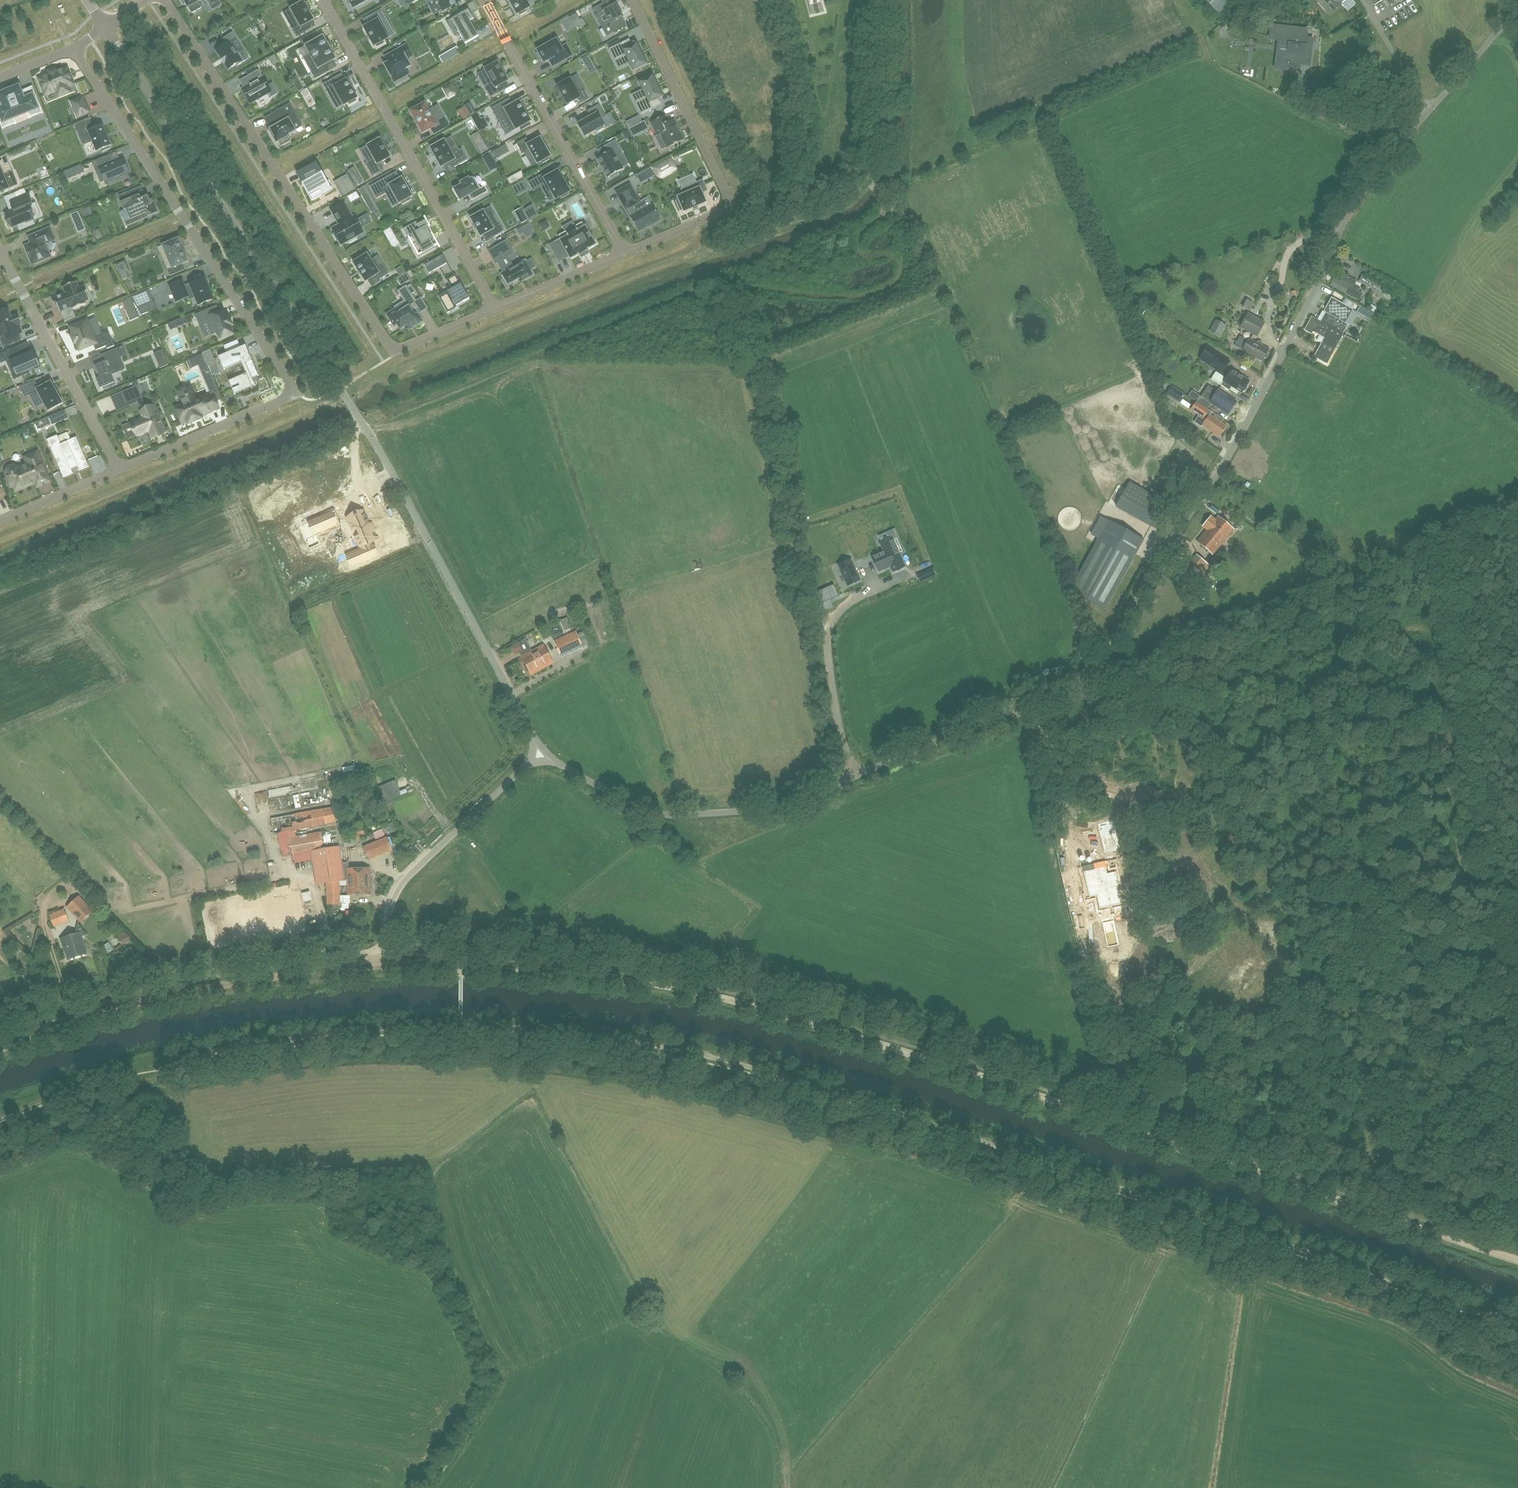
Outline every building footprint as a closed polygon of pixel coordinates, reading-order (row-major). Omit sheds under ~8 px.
[(184,5),(186,4),(188,7),(189,7),(192,13),(202,8),(198,2),(202,0),(181,0),(184,5)] [(298,22),(291,27),(297,37),(307,31),(304,26),(313,21),(314,20),(310,13),(308,9),(304,2),(302,2),(301,0),(293,4),(295,7),(290,9),(298,22)] [(349,5),(351,4),(353,9),(369,0),(346,0),(349,5)] [(442,11),(461,0),(436,0),(442,11)] [(511,3),(510,3),(513,7),(517,14),(519,14),(520,16),(527,12),(526,10),(530,7),(526,0),(509,0),(511,3)] [(1219,15),(1233,0),(1204,0),(1219,15)] [(1347,0),(1319,0),(1318,0),(1331,15),(1343,5),(1342,4),(1347,0)] [(1378,13),(1387,30),(1426,10),(1432,20),(1448,12),(1442,0),(1402,0),(1378,13)] [(603,3),(602,3),(593,9),(596,15),(595,15),(603,29),(610,24),(615,33),(627,26),(622,18),(623,17),(616,3),(606,8),(603,3)] [(382,9),(371,15),(375,21),(366,26),(365,27),(364,27),(364,28),(368,35),(370,39),(374,45),(374,46),(375,46),(376,45),(377,47),(384,43),(383,41),(387,39),(388,39),(388,38),(388,37),(381,25),(388,20),(382,9)] [(455,25),(460,34),(465,44),(479,36),(470,21),(474,19),(471,13),(469,14),(467,11),(460,14),(447,22),(450,27),(455,25)] [(576,29),(580,27),(577,22),(580,20),(576,13),(569,18),(576,29)] [(1270,38),(1279,41),(1289,44),(1288,56),(1277,56),(1275,69),(1287,70),(1287,66),(1299,68),(1299,64),(1309,65),(1312,40),(1306,39),(1307,30),(1271,26),(1270,38)] [(226,45),(216,51),(228,70),(236,65),(237,66),(245,61),(239,52),(244,49),(237,38),(233,32),(222,39),(226,45)] [(315,80),(330,71),(326,64),(334,60),(335,59),(335,60),(336,59),(335,58),(331,51),(332,51),(331,49),(330,49),(328,46),(329,46),(328,44),(327,44),(323,37),(324,37),(323,36),(322,37),(321,37),(320,35),(310,41),(311,43),(306,46),(306,45),(305,46),(306,47),(310,54),(318,68),(311,72),(315,80)] [(544,63),(549,60),(553,66),(573,55),(566,44),(561,47),(557,39),(555,40),(554,39),(546,43),(547,45),(537,50),(538,53),(537,54),(541,61),(543,61),(544,63)] [(646,64),(647,64),(637,43),(636,44),(624,49),(621,43),(609,49),(615,61),(626,55),(633,70),(646,64)] [(386,56),(389,62),(385,65),(395,83),(409,74),(406,69),(411,66),(407,60),(412,57),(406,45),(386,56)] [(443,63),(449,59),(445,53),(439,57),(443,63)] [(586,67),(592,64),(589,57),(582,61),(586,67)] [(498,86),(506,82),(508,81),(504,73),(502,69),(498,62),(496,63),(495,61),(488,65),(489,67),(485,69),(492,83),(485,87),(491,97),(501,92),(498,86)] [(47,71),(49,75),(39,79),(46,95),(56,91),(59,98),(71,93),(69,86),(74,84),(67,67),(58,71),(56,67),(47,71)] [(259,70),(248,76),(251,81),(246,84),(248,86),(244,88),(242,89),(250,103),(268,93),(269,93),(266,88),(268,86),(259,70)] [(662,97),(663,96),(652,75),(652,76),(639,82),(647,97),(635,103),(641,115),(653,109),(650,102),(662,96),(662,97)] [(296,77),(291,80),(299,92),(304,89),(296,77)] [(337,85),(333,79),(323,84),(329,96),(337,91),(344,104),(344,105),(345,105),(348,103),(350,105),(357,101),(356,99),(357,98),(358,98),(357,97),(354,91),(351,86),(347,80),(348,80),(347,79),(346,80),(345,80),(337,85)] [(578,92),(570,79),(566,81),(565,79),(558,83),(559,85),(557,86),(561,93),(563,98),(563,97),(567,105),(577,99),(580,104),(591,99),(585,88),(578,92)] [(84,82),(78,84),(82,95),(88,92),(84,82)] [(0,100),(0,122),(3,129),(17,124),(14,118),(27,113),(29,119),(43,113),(36,95),(24,100),(19,87),(0,94),(0,97),(1,99),(0,100)] [(1294,102),(1298,104),(1300,96),(1303,97),(1305,91),(1298,88),(1294,102)] [(300,92),(304,99),(311,95),(307,89),(300,92)] [(83,97),(72,102),(78,116),(89,112),(83,97)] [(505,116),(513,131),(516,130),(517,129),(520,127),(522,130),(531,125),(529,122),(530,122),(531,121),(531,120),(530,120),(526,114),(527,113),(524,108),(523,108),(520,101),(519,100),(518,101),(513,104),(505,109),(501,102),(491,108),(497,120),(505,116)] [(449,126),(445,117),(436,122),(429,110),(425,104),(426,104),(425,103),(424,103),(424,104),(419,106),(418,104),(411,108),(413,110),(411,111),(410,111),(411,112),(415,120),(415,121),(416,121),(418,124),(417,124),(418,125),(422,132),(422,133),(423,133),(424,133),(433,128),(436,133),(434,134),(449,126)] [(476,113),(470,103),(465,106),(471,116),(476,113)] [(587,111),(590,117),(578,124),(585,136),(596,130),(597,132),(604,128),(603,126),(605,125),(601,118),(606,116),(599,104),(587,111)] [(465,106),(459,110),(465,120),(469,117),(471,116),(465,106)] [(296,131),(295,131),(292,125),(299,120),(293,110),(286,114),(284,111),(274,117),(278,125),(269,130),(273,138),(275,137),(281,147),(291,141),(288,135),(296,131)] [(470,117),(474,124),(480,120),(477,113),(470,117)] [(257,124),(267,120),(264,115),(255,119),(257,124)] [(661,134),(667,148),(684,140),(674,119),(668,122),(665,116),(651,123),(658,136),(661,134)] [(89,118),(74,124),(83,146),(93,142),(97,152),(102,150),(102,152),(110,149),(109,146),(111,146),(103,126),(94,130),(89,118)] [(640,132),(637,125),(631,128),(635,135),(640,132)] [(367,163),(365,164),(372,177),(385,170),(381,163),(390,158),(391,157),(390,156),(386,150),(387,150),(384,146),(381,139),(380,138),(379,139),(378,140),(377,138),(370,142),(371,144),(368,146),(368,145),(367,146),(367,147),(374,159),(367,163)] [(527,138),(516,143),(522,154),(530,150),(537,164),(542,161),(543,163),(550,159),(549,157),(550,156),(540,138),(530,143),(527,138)] [(441,166),(443,166),(451,161),(454,168),(455,168),(468,160),(462,149),(459,150),(452,154),(444,141),(442,142),(441,140),(432,145),(433,147),(431,148),(441,166)] [(615,140),(605,146),(608,152),(597,158),(601,165),(604,171),(604,170),(608,177),(610,176),(611,178),(618,174),(617,172),(623,169),(615,155),(621,151),(615,140)] [(480,154),(489,149),(486,143),(477,148),(480,154)] [(505,145),(493,152),(497,159),(509,152),(505,145)] [(10,188),(4,174),(12,171),(6,155),(0,158),(0,192),(10,188)] [(99,167),(105,181),(106,184),(129,174),(127,168),(128,167),(127,165),(126,165),(123,159),(116,162),(113,155),(97,161),(100,167),(99,167)] [(490,155),(485,158),(488,163),(493,160),(490,155)] [(670,166),(674,164),(671,158),(654,168),(660,178),(673,171),(670,166)] [(314,200),(322,195),(321,193),(330,189),(316,164),(298,174),(310,195),(311,195),(314,200)] [(81,165),(66,171),(69,178),(84,172),(81,165)] [(645,172),(649,178),(654,176),(650,169),(645,172)] [(545,178),(543,175),(529,182),(534,191),(544,185),(548,192),(551,191),(556,199),(561,196),(562,198),(569,194),(568,192),(570,191),(558,170),(545,178)] [(358,174),(352,177),(355,184),(362,180),(358,174)] [(513,185),(522,180),(519,174),(510,179),(513,185)] [(347,176),(335,183),(342,196),(355,189),(347,176)] [(399,203),(399,204),(400,203),(401,202),(403,205),(411,200),(410,197),(412,197),(413,196),(412,195),(412,196),(408,189),(409,189),(406,185),(402,179),(403,178),(402,178),(401,178),(392,183),(388,176),(370,187),(377,199),(392,190),(399,203)] [(460,200),(469,195),(472,194),(475,199),(488,192),(485,186),(481,189),(474,178),(470,180),(469,178),(461,183),(462,185),(454,189),(460,200)] [(678,199),(676,200),(680,211),(683,210),(684,211),(683,211),(684,212),(685,212),(685,211),(692,208),(692,209),(698,206),(705,203),(706,202),(706,201),(706,202),(702,193),(708,191),(703,180),(681,189),(683,195),(678,197),(678,196),(677,197),(678,198),(678,199)] [(522,181),(513,187),(517,194),(527,189),(522,181)] [(638,231),(647,227),(653,223),(654,225),(659,222),(658,220),(660,219),(659,217),(660,217),(657,211),(656,212),(652,205),(637,213),(633,205),(640,202),(630,185),(616,192),(626,210),(628,209),(632,216),(630,217),(638,231)] [(148,196),(146,197),(144,198),(140,187),(141,187),(141,186),(119,196),(121,195),(123,202),(121,203),(124,210),(127,209),(131,220),(147,213),(148,217),(159,213),(153,198),(152,199),(152,200),(150,201),(148,196)] [(368,206),(375,202),(366,186),(359,190),(368,206)] [(348,197),(351,202),(359,197),(356,193),(348,197)] [(16,211),(7,214),(12,227),(18,225),(20,231),(35,224),(33,219),(28,206),(31,205),(27,195),(12,201),(16,211)] [(331,211),(339,226),(333,229),(335,233),(334,234),(337,241),(339,240),(341,244),(347,240),(349,243),(357,238),(356,236),(362,232),(354,217),(352,218),(344,204),(331,211)] [(526,211),(531,221),(541,217),(536,206),(526,211)] [(481,236),(482,236),(491,231),(494,237),(505,231),(498,220),(491,224),(484,211),(484,210),(483,211),(479,213),(478,211),(471,215),(472,217),(471,218),(471,217),(470,218),(471,219),(474,225),(477,229),(480,236),(481,237),(482,236),(481,236)] [(528,220),(525,214),(519,217),(522,224),(528,220)] [(418,224),(417,221),(404,229),(408,237),(412,235),(423,253),(435,246),(431,240),(433,239),(430,234),(432,233),(428,226),(429,225),(428,225),(426,221),(426,220),(418,224)] [(543,231),(548,229),(549,225),(546,220),(539,224),(543,231)] [(558,259),(568,254),(571,258),(578,254),(579,255),(580,254),(587,250),(588,250),(587,249),(595,245),(594,243),(596,242),(593,236),(591,237),(585,227),(584,228),(582,223),(575,227),(573,222),(563,227),(566,232),(559,236),(562,240),(560,241),(559,240),(550,245),(558,259)] [(28,237),(29,237),(31,243),(25,246),(31,261),(36,263),(48,258),(50,254),(48,249),(51,242),(55,240),(50,228),(28,237)] [(388,239),(394,235),(390,228),(384,232),(388,239)] [(169,243),(163,245),(165,251),(161,253),(170,276),(185,270),(183,264),(188,262),(179,239),(175,240),(174,238),(168,241),(169,243)] [(513,268),(511,264),(506,267),(502,260),(513,254),(506,241),(489,251),(496,264),(498,262),(504,273),(502,274),(505,280),(503,280),(507,287),(513,284),(512,283),(522,277),(524,280),(533,275),(530,270),(536,267),(532,259),(526,262),(525,261),(513,268)] [(376,275),(380,280),(390,273),(383,263),(376,268),(367,254),(362,257),(361,255),(354,260),(355,262),(353,263),(366,282),(376,275)] [(429,273),(447,263),(443,255),(424,265),(429,273)] [(396,270),(399,276),(405,272),(402,266),(396,270)] [(127,271),(120,274),(123,281),(129,278),(127,271)] [(446,280),(451,289),(448,291),(451,297),(441,302),(448,313),(457,307),(456,306),(469,298),(456,274),(446,280)] [(1335,278),(1331,285),(1331,286),(1359,301),(1363,293),(1358,291),(1360,288),(1354,284),(1355,281),(1344,274),(1340,281),(1335,278)] [(1390,304),(1395,296),(1384,288),(1363,275),(1358,282),(1372,290),(1371,291),(1390,304)] [(148,281),(151,288),(158,285),(155,278),(148,281)] [(176,301),(187,296),(188,296),(187,292),(193,290),(196,298),(199,304),(213,298),(205,279),(200,281),(199,280),(184,286),(182,281),(170,286),(176,301)] [(90,299),(88,294),(84,286),(79,288),(77,282),(63,287),(66,294),(52,299),(55,307),(57,306),(60,312),(72,307),(73,309),(86,304),(85,301),(90,299)] [(409,329),(414,326),(422,321),(416,312),(421,309),(412,294),(416,292),(411,285),(407,287),(406,286),(398,291),(408,307),(399,313),(397,309),(387,315),(395,326),(397,324),(400,329),(407,325),(409,329)] [(131,297),(142,315),(148,312),(149,312),(146,306),(153,303),(148,290),(131,297)] [(1320,321),(1343,334),(1348,325),(1345,323),(1352,309),(1331,297),(1323,312),(1325,313),(1320,321)] [(131,298),(124,301),(127,307),(134,304),(131,298)] [(207,322),(212,335),(217,332),(220,339),(233,333),(229,325),(232,324),(227,315),(225,315),(223,311),(220,312),(217,305),(195,315),(200,326),(207,322)] [(0,331),(0,340),(3,348),(23,340),(20,333),(21,333),(19,327),(16,317),(12,319),(11,319),(8,311),(0,314),(0,322),(3,330),(0,331)] [(1248,314),(1244,321),(1241,326),(1258,335),(1264,323),(1248,314)] [(186,316),(172,322),(175,328),(188,323),(186,316)] [(1323,341),(1336,348),(1343,334),(1320,321),(1320,322),(1312,317),(1305,330),(1312,334),(1313,332),(1325,338),(1323,341)] [(87,321),(71,328),(74,335),(72,336),(75,343),(77,343),(80,350),(94,345),(96,351),(106,346),(107,349),(115,346),(109,331),(94,338),(87,321)] [(1224,325),(1216,321),(1210,334),(1218,338),(1224,325)] [(1239,339),(1235,346),(1236,347),(1243,350),(1250,354),(1247,360),(1254,363),(1257,358),(1262,361),(1264,358),(1265,358),(1266,358),(1267,358),(1268,357),(1269,356),(1269,355),(1268,354),(1268,353),(1267,352),(1268,351),(1262,347),(1262,346),(1263,345),(1263,344),(1263,343),(1262,343),(1262,342),(1261,342),(1261,341),(1260,341),(1259,341),(1258,342),(1257,342),(1257,343),(1249,339),(1248,341),(1240,337),(1239,339)] [(255,368),(250,355),(248,356),(247,352),(245,346),(239,348),(237,342),(238,341),(238,340),(224,346),(227,353),(219,357),(223,367),(224,367),(224,366),(240,359),(240,360),(241,360),(242,361),(241,362),(242,362),(247,373),(237,378),(239,384),(240,384),(241,388),(251,384),(252,387),(253,386),(251,383),(254,382),(252,378),(250,372),(256,370),(255,368)] [(102,363),(94,366),(99,378),(96,379),(100,389),(103,388),(104,390),(115,385),(111,374),(116,372),(112,361),(126,355),(123,347),(123,346),(99,356),(102,363)] [(0,354),(4,353),(6,358),(12,373),(16,371),(16,372),(20,370),(21,374),(29,371),(30,371),(39,367),(42,372),(34,353),(32,353),(21,358),(16,347),(0,354)] [(1199,358),(1222,373),(1229,362),(1206,347),(1199,358)] [(1331,355),(1319,349),(1315,357),(1327,364),(1331,355)] [(207,363),(215,360),(210,350),(203,353),(207,363)] [(202,354),(187,361),(190,369),(199,366),(210,392),(217,389),(202,354)] [(169,365),(167,359),(158,363),(160,368),(169,365)] [(1249,381),(1231,370),(1221,385),(1229,391),(1232,386),(1242,393),(1243,391),(1245,391),(1248,388),(1247,386),(1246,385),(1249,381)] [(143,394),(150,391),(146,379),(139,381),(143,394)] [(31,383),(20,388),(25,397),(29,395),(32,393),(34,396),(39,393),(45,404),(48,411),(62,403),(58,395),(55,390),(51,382),(45,385),(43,381),(37,385),(33,387),(31,383)] [(1208,385),(1201,396),(1210,402),(1211,403),(1228,414),(1234,405),(1237,401),(1231,398),(1218,390),(1217,392),(1208,385)] [(177,410),(182,421),(183,424),(188,421),(189,424),(202,418),(201,416),(211,411),(219,408),(218,406),(213,395),(196,402),(193,393),(190,386),(179,391),(182,398),(185,406),(177,410)] [(1166,394),(1168,396),(1171,397),(1172,395),(1179,400),(1183,394),(1172,386),(1168,392),(1166,394)] [(123,392),(128,404),(141,398),(136,387),(123,392)] [(1200,396),(1197,401),(1208,409),(1211,403),(1210,402),(1201,396),(1200,396)] [(1196,402),(1191,410),(1199,415),(1194,422),(1202,427),(1203,426),(1219,437),(1226,426),(1221,423),(1213,417),(1210,415),(1212,412),(1204,407),(1196,402)] [(143,418),(132,423),(134,427),(133,427),(134,430),(135,430),(136,433),(148,428),(152,438),(165,432),(154,406),(141,412),(143,418)] [(37,432),(53,425),(50,419),(34,425),(37,432)] [(58,435),(47,440),(63,477),(73,473),(72,469),(78,467),(79,471),(89,466),(76,437),(61,444),(58,435)] [(28,463),(18,467),(17,467),(15,466),(12,466),(12,465),(11,466),(9,467),(7,469),(7,470),(6,472),(6,473),(6,475),(7,476),(11,486),(14,485),(16,491),(35,483),(37,488),(50,482),(37,452),(25,457),(28,463)] [(94,472),(106,467),(102,456),(90,460),(94,472)] [(1116,507),(1151,526),(1165,502),(1130,482),(1116,507)] [(362,549),(349,554),(354,566),(377,556),(372,545),(370,546),(369,542),(378,538),(373,526),(370,527),(369,524),(370,524),(369,523),(368,521),(368,520),(367,520),(367,519),(367,518),(366,518),(365,515),(366,515),(366,514),(365,515),(364,512),(348,519),(353,531),(358,529),(361,535),(356,538),(359,546),(361,546),(362,549)] [(1213,555),(1234,530),(1218,517),(1214,521),(1210,518),(1205,525),(1208,528),(1197,542),(1213,555)] [(325,529),(321,518),(310,522),(315,533),(325,529)] [(1105,611),(1144,540),(1109,521),(1070,591),(1105,611)] [(884,552),(879,554),(872,557),(874,560),(879,572),(891,566),(893,572),(905,567),(893,539),(881,545),(884,552)] [(1181,575),(1198,590),(1214,570),(1197,556),(1181,575)] [(850,560),(839,565),(848,586),(860,580),(850,560)] [(920,582),(926,579),(923,574),(917,576),(920,582)] [(833,585),(812,595),(817,606),(838,596),(833,585)] [(565,631),(570,628),(565,618),(559,621),(565,631)] [(554,641),(561,657),(583,647),(575,631),(554,641)] [(531,674),(552,663),(543,645),(522,656),(526,665),(525,667),(527,672),(530,672),(531,674)] [(292,788),(272,792),(273,798),(293,794),(292,788)] [(260,793),(258,800),(268,801),(270,795),(260,793)] [(293,862),(311,859),(313,869),(315,884),(327,883),(328,904),(332,904),(338,904),(340,904),(339,881),(348,880),(348,877),(347,868),(347,864),(342,864),(340,846),(317,850),(314,833),(289,837),(288,832),(313,827),(336,824),(333,807),(271,818),(273,834),(280,833),(282,846),(289,844),(291,856),(293,862)] [(1120,850),(1113,821),(1098,824),(1105,853),(1120,850)] [(365,829),(354,831),(356,840),(367,837),(365,829)] [(369,860),(394,850),(387,836),(363,847),(369,860)] [(1086,899),(1087,899),(1096,897),(1099,910),(1100,910),(1111,907),(1128,903),(1129,903),(1128,902),(1123,903),(1116,871),(1108,873),(1106,866),(1083,871),(1089,897),(1086,898),(1086,899)] [(371,894),(371,887),(370,867),(347,868),(348,880),(348,894),(371,894)] [(79,920),(75,934),(61,938),(68,960),(87,954),(82,936),(88,935),(80,925),(81,922),(81,923),(93,911),(78,895),(67,907),(79,920)] [(54,926),(58,925),(69,921),(64,909),(49,914),(54,926)] [(349,919),(357,920),(357,911),(349,911),(349,919)] [(122,942),(130,937),(125,931),(118,936),(122,942)] [(112,943),(106,947),(110,954),(117,950),(112,943)]
